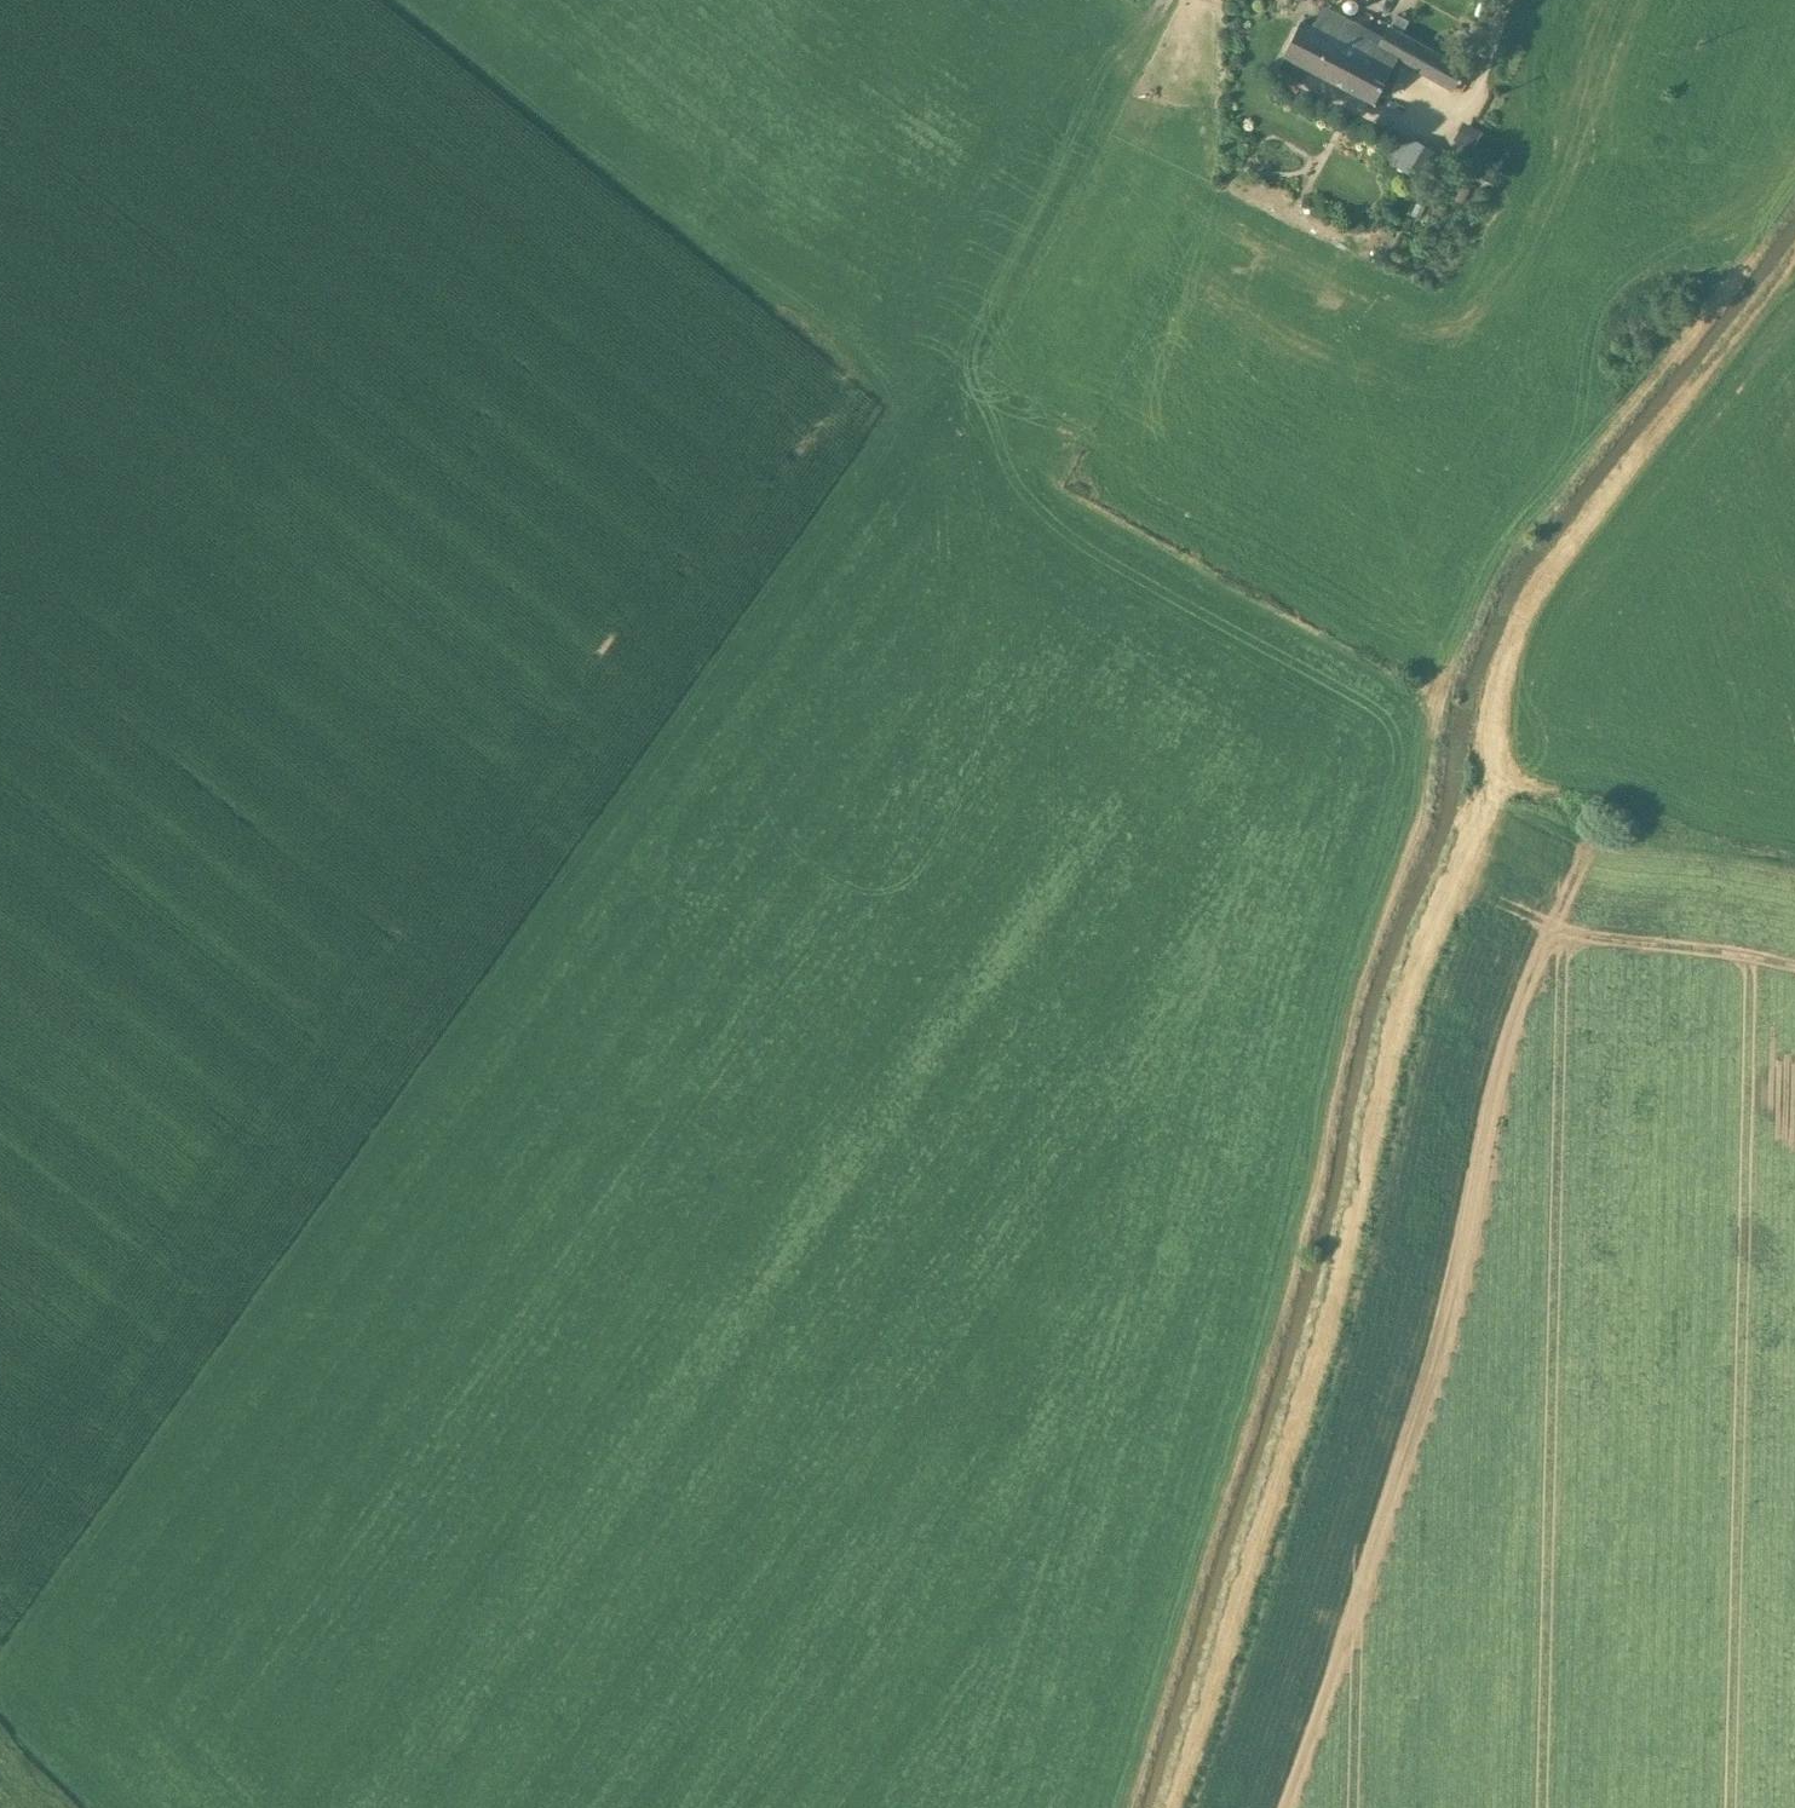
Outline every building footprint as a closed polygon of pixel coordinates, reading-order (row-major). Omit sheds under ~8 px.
[(1384,39),(1325,8),(1316,26),(1302,20),(1286,53),(1287,53),(1278,69),(1298,79),(1306,63),(1376,100),(1393,67),(1392,67),(1398,57),(1402,48),(1384,39)] [(1466,67),(1391,25),(1384,39),(1402,48),(1398,57),(1454,88),(1466,67)] [(1437,153),(1415,140),(1400,165),(1422,179),(1437,153)]
